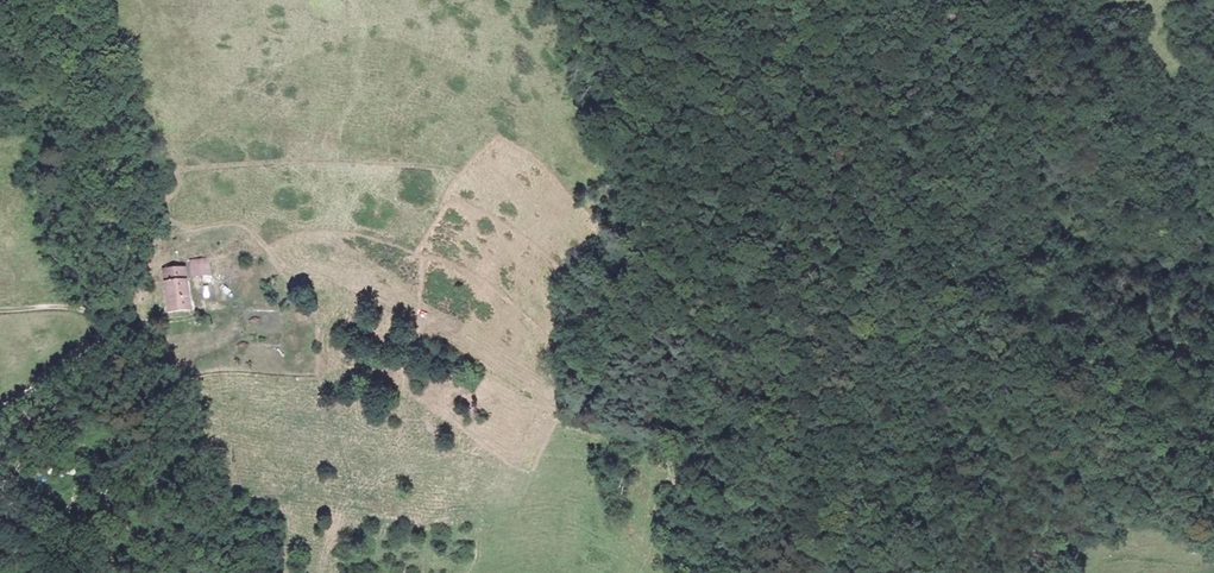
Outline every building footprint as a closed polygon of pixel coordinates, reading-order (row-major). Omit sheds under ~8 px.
[(204,257),(189,258),(191,275),(207,273),(204,257)] [(181,264),(162,267),(169,310),(187,306),(185,294),(181,264)] [(185,294),(187,306),(194,305),(192,293),(185,294)]
